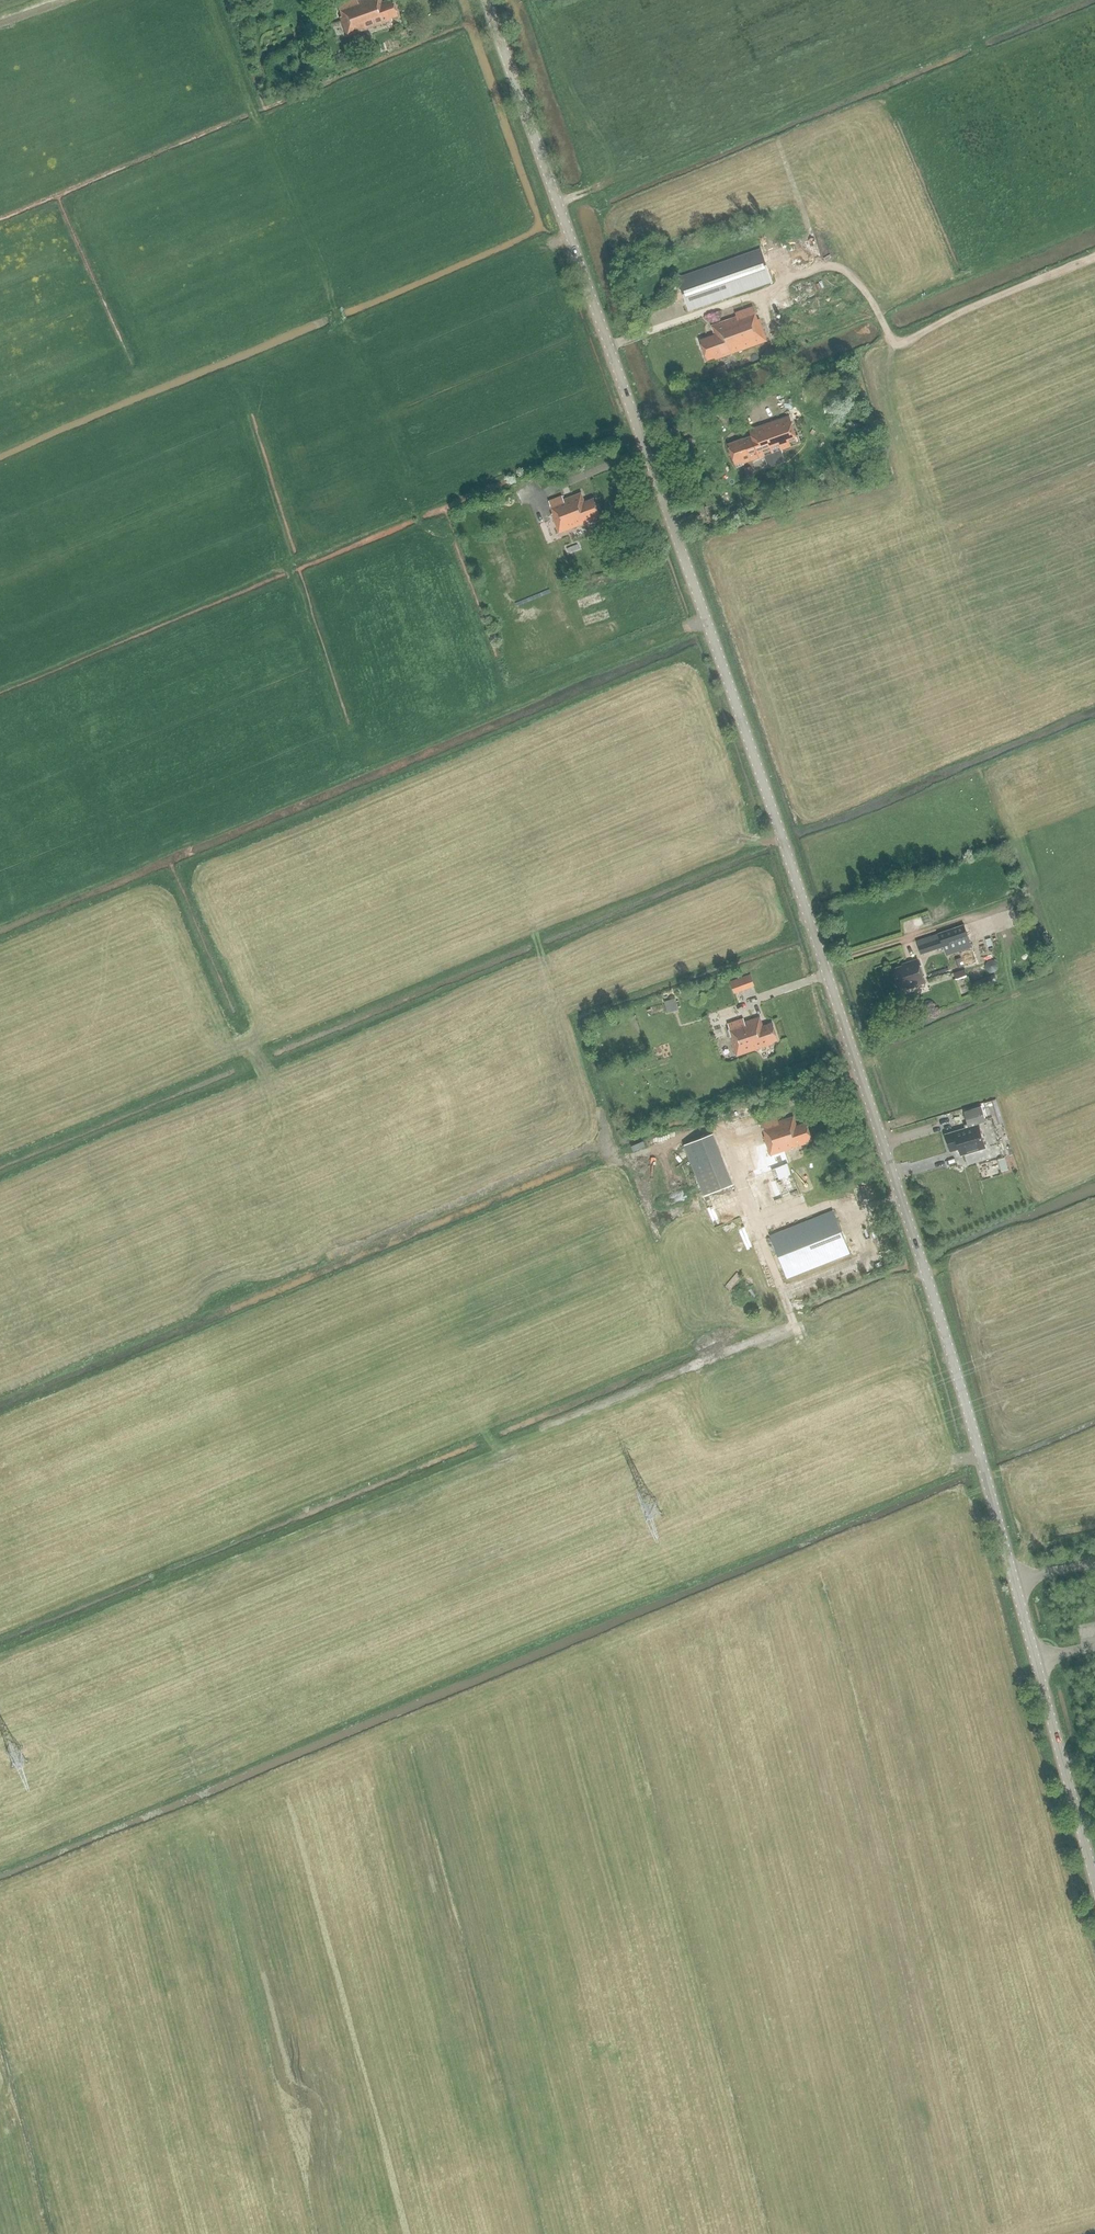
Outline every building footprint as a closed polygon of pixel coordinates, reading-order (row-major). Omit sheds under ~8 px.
[(396,16),(391,0),(390,0),(382,3),(381,0),(360,0),(357,1),(357,0),(348,0),(338,4),(339,10),(341,17),(340,17),(347,37),(391,20),(391,18),(396,16)] [(293,24),(278,27),(280,34),(288,33),(289,38),(296,37),(293,24)] [(772,282),(760,249),(676,278),(688,311),(772,282)] [(716,359),(767,341),(759,319),(757,320),(753,307),(735,313),(737,317),(712,326),(715,335),(701,340),(707,360),(715,357),(716,359)] [(725,363),(715,367),(720,378),(729,374),(725,363)] [(799,443),(792,421),(757,433),(757,434),(744,439),(729,444),(735,464),(743,461),(744,463),(799,443)] [(593,517),(599,515),(593,499),(585,503),(581,493),(564,500),(562,496),(549,501),(554,514),(552,514),(559,533),(594,520),(593,517)] [(942,947),(940,939),(917,946),(920,955),(942,947)] [(942,947),(944,952),(945,956),(969,948),(966,940),(942,947)] [(963,957),(954,959),(956,970),(966,968),(963,957)] [(894,969),(901,989),(909,986),(909,988),(926,982),(918,959),(909,962),(909,964),(894,969)] [(985,965),(985,966),(985,967),(985,968),(985,969),(986,970),(987,971),(988,972),(989,972),(991,973),(992,972),(993,972),(994,972),(995,971),(996,970),(997,969),(997,968),(997,966),(997,965),(997,964),(997,963),(996,963),(996,962),(995,961),(994,960),(993,960),(991,960),(990,960),(988,960),(987,961),(986,962),(986,963),(985,964),(985,965)] [(956,977),(968,975),(967,969),(954,972),(956,977)] [(675,999),(665,1003),(668,1012),(678,1009),(675,999)] [(772,1042),(778,1040),(772,1024),(763,1027),(760,1017),(745,1022),(744,1018),(728,1024),(732,1036),(730,1037),(737,1056),(772,1044),(772,1042)] [(991,1158),(1005,1155),(997,1124),(1004,1122),(998,1098),(981,1102),(993,1147),(989,1149),(991,1158)] [(981,1105),(963,1110),(968,1126),(986,1121),(981,1105)] [(805,1141),(811,1139),(806,1124),(797,1127),(794,1116),(779,1121),(778,1118),(761,1123),(765,1136),(764,1136),(770,1155),(806,1144),(805,1141)] [(950,1152),(971,1145),(966,1128),(945,1134),(950,1152)] [(703,1195),(733,1185),(714,1132),(684,1143),(703,1195)] [(800,1195),(788,1163),(746,1178),(759,1210),(800,1195)] [(770,1235),(787,1278),(850,1254),(833,1210),(770,1235)]
